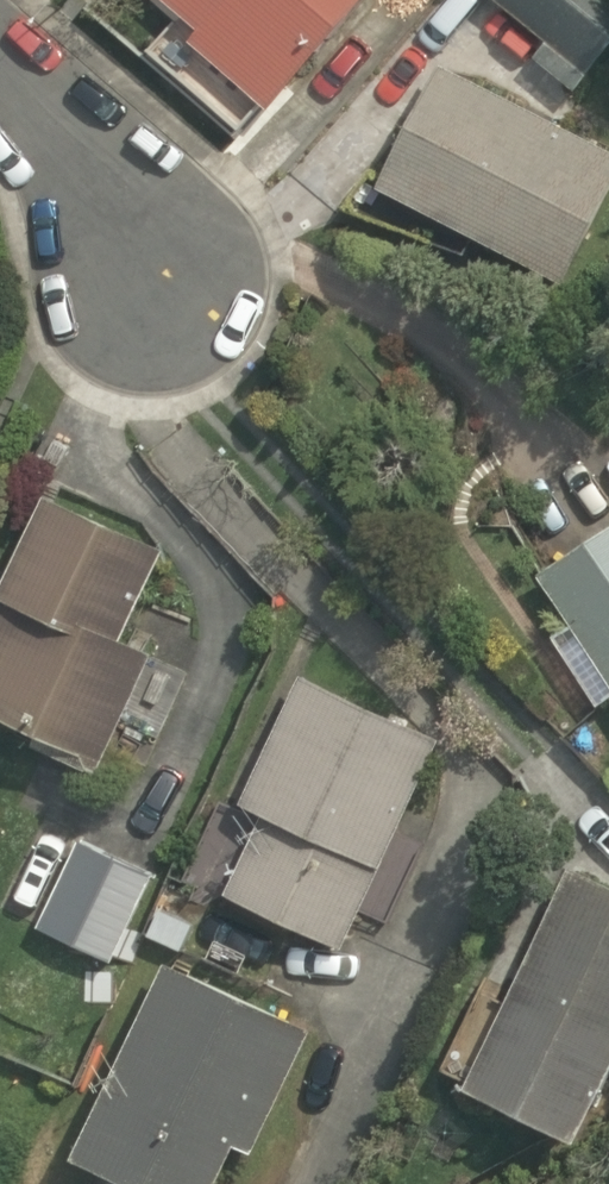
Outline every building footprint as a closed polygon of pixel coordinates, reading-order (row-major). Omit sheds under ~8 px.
[(197,27),(185,40),(265,109),(358,0),(165,0),(197,27)] [(545,39),(532,55),(572,88),(608,44),(608,0),(498,0),(545,39)] [(374,186),(561,281),(608,190),(608,149),(438,64),(374,186)] [(4,593),(0,602),(0,709),(36,725),(32,735),(98,766),(153,647),(122,633),(163,543),(44,491),(0,580),(0,591),(4,593)] [(608,694),(608,517),(536,566),(571,618),(553,630),(599,701),(608,694)] [(341,944),(438,735),(301,670),(240,797),(264,807),(224,890),(341,944)] [(156,867),(81,832),(37,924),(112,960),(156,867)] [(567,861),(465,1079),(575,1133),(608,1064),(608,880),(567,861)] [(179,948),(193,920),(159,905),(146,932),(179,948)] [(165,958),(74,1145),(151,1183),(212,1183),(234,1136),(252,1145),(310,1026),(165,958)]
